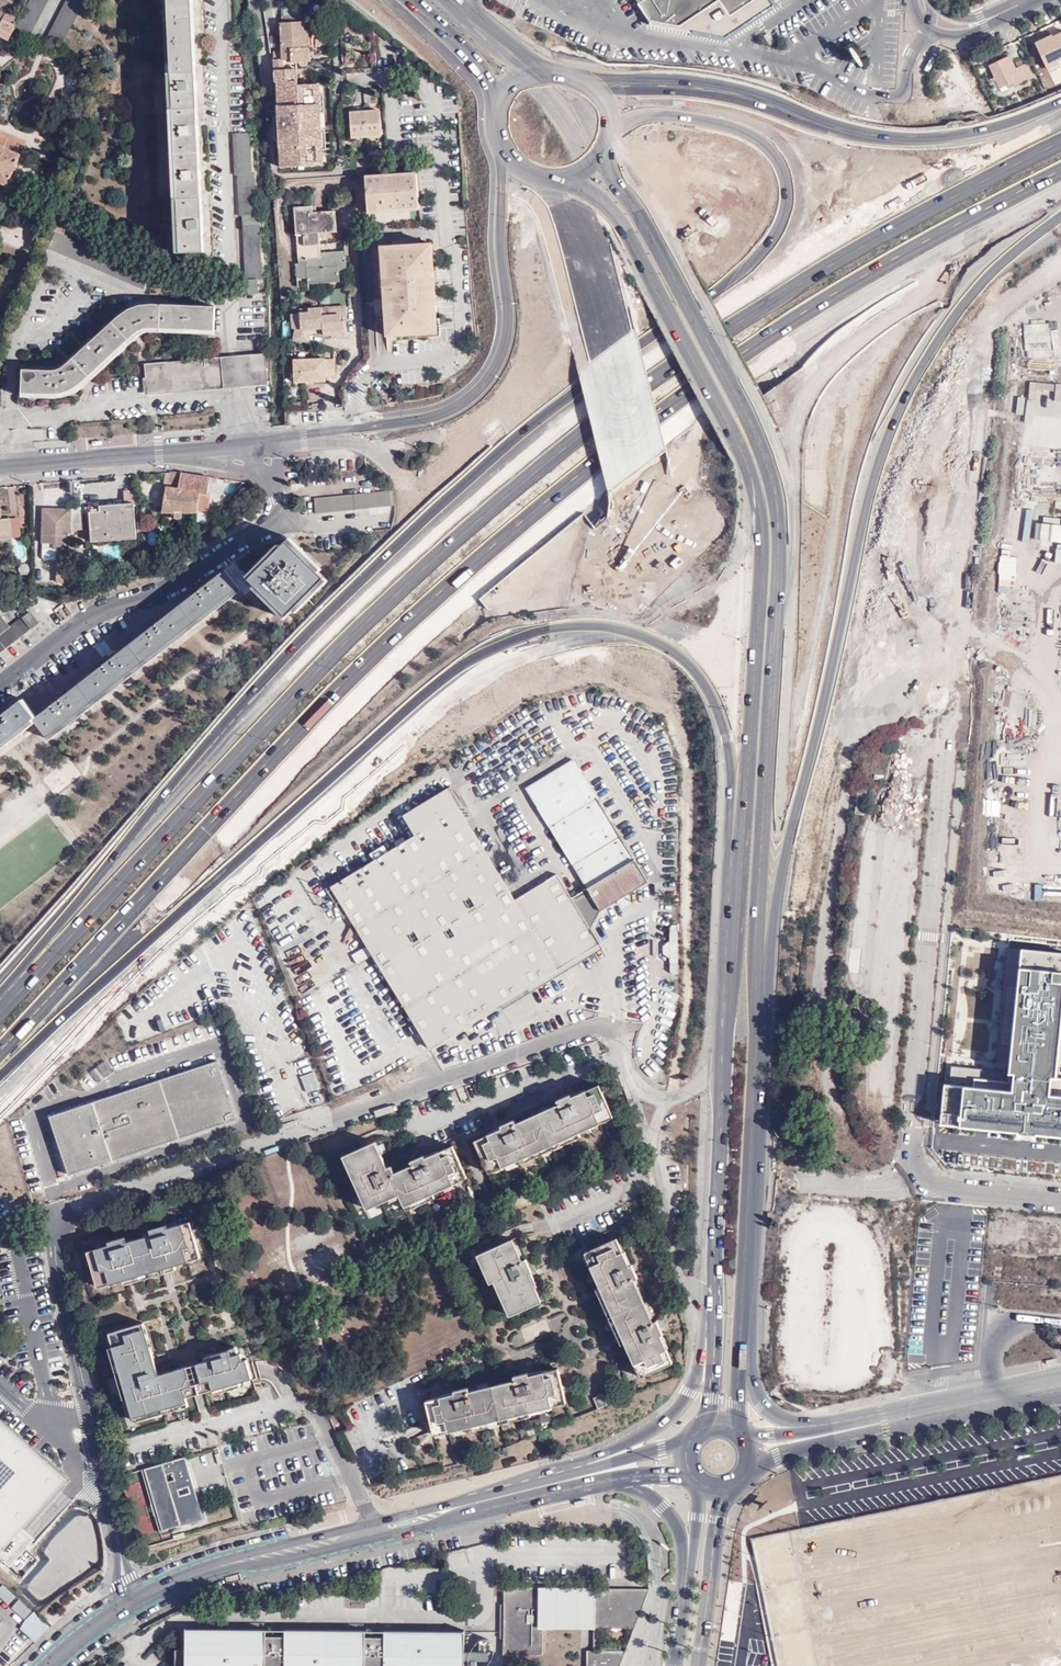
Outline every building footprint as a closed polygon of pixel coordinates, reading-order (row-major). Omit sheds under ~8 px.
[(30,33),(47,0),(29,0),(15,26),(30,33)] [(59,47),(84,0),(66,0),(44,40),(59,47)] [(171,53),(180,252),(204,251),(197,96),(192,0),(168,0),(171,53)] [(733,37),(738,36),(712,7),(721,3),(729,16),(753,0),(637,0),(654,28),(725,40),(733,37)] [(729,16),(721,3),(712,7),(738,36),(778,10),(771,0),(753,0),(729,16)] [(14,28),(17,16),(7,12),(0,27),(0,35),(9,39),(14,28)] [(274,53),(274,70),(297,69),(296,62),(309,61),(309,49),(317,48),(316,38),(312,39),(312,29),(304,30),(303,21),(301,21),(301,15),(282,16),(283,22),(281,22),(281,28),(280,28),(281,52),(274,53)] [(270,52),(268,28),(260,28),(262,53),(270,52)] [(1060,56),(1060,33),(1053,37),(1052,36),(1036,43),(1047,68),(1057,63),(1055,59),(1060,56)] [(1009,56),(989,65),(1001,92),(1033,77),(1026,63),(1015,68),(1009,56)] [(1055,59),(1057,63),(1047,68),(1049,71),(1060,65),(1060,56),(1055,59)] [(277,82),(279,117),(274,117),(275,139),(280,139),(281,167),(313,165),(312,157),(323,156),(322,149),(319,149),(318,132),(317,113),(317,95),(319,95),(319,84),(298,85),(297,69),(274,70),(275,82),(277,82)] [(368,113),(369,137),(384,137),(382,112),(368,113)] [(368,113),(352,114),(354,138),(369,137),(368,113)] [(252,174),(250,132),(233,133),(235,175),(238,175),(240,216),(243,216),(246,279),(248,279),(248,292),(258,292),(257,278),(262,278),(260,215),(256,215),(255,175),(252,174)] [(20,155),(0,146),(0,182),(7,185),(6,187),(17,192),(23,178),(13,173),(20,155)] [(312,157),(313,165),(323,165),(323,156),(312,157)] [(368,178),(371,214),(422,210),(419,175),(368,178)] [(339,231),(338,211),(306,213),(305,206),(297,207),(300,262),(297,262),(298,277),(309,277),(310,283),(342,280),(341,269),(350,268),(349,250),(323,251),(322,233),(339,231)] [(144,288),(151,273),(55,233),(48,248),(144,288)] [(408,248),(385,250),(386,263),(387,276),(383,275),(384,300),(391,300),(391,307),(385,307),(386,325),(395,325),(396,337),(428,336),(427,323),(437,323),(436,301),(433,302),(432,288),(435,287),(433,247),(415,248),(416,252),(408,252),(408,248)] [(214,330),(214,306),(150,304),(136,306),(130,308),(123,313),(71,360),(64,365),(52,368),(47,369),(22,368),(22,392),(50,393),(59,392),(67,390),(77,386),(82,383),(138,331),(142,329),(147,328),(214,330)] [(318,314),(306,315),(306,310),(300,311),(300,314),(292,315),(293,329),(296,330),(293,340),(308,343),(311,333),(305,332),(306,330),(311,330),(323,329),(323,336),(332,336),(332,338),(346,338),(345,322),(341,322),(338,322),(338,317),(341,316),(347,316),(346,308),(318,309),(318,314)] [(438,335),(437,323),(427,323),(428,336),(438,335)] [(395,325),(386,325),(387,338),(396,337),(395,325)] [(239,356),(242,383),(267,381),(264,354),(239,356)] [(148,391),(215,385),(223,376),(222,357),(222,356),(214,356),(214,358),(146,364),(148,391)] [(225,384),(242,383),(239,356),(222,357),(223,376),(215,385),(225,384)] [(294,381),(324,381),(324,376),(334,375),(334,359),(324,359),(324,358),(294,359),(294,381)] [(171,471),(168,488),(178,489),(181,472),(171,471)] [(211,477),(181,472),(178,489),(200,492),(198,505),(209,507),(212,493),(208,493),(211,477)] [(956,503),(958,496),(927,487),(925,494),(956,503)] [(168,488),(166,488),(162,513),(197,513),(198,505),(200,492),(178,489),(168,488)] [(74,505),(75,530),(82,529),(82,513),(84,513),(86,529),(90,529),(91,542),(137,538),(134,503),(133,490),(123,491),(123,504),(87,507),(84,505),(79,504),(74,505)] [(394,506),(392,490),(314,498),(316,513),(394,506)] [(70,530),(75,530),(74,505),(73,506),(70,508),(44,510),(42,554),(43,557),(47,559),(56,560),(56,581),(72,582),(71,560),(69,560),(69,550),(72,550),(73,541),(70,541),(70,533),(70,530)] [(12,538),(10,519),(0,519),(0,540),(12,538)] [(325,578),(288,540),(249,578),(287,615),(325,578)] [(99,569),(100,574),(111,569),(110,565),(99,569)] [(226,569),(38,716),(24,699),(0,717),(0,745),(34,719),(48,737),(239,586),(226,569)] [(2,616),(0,617),(0,654),(40,623),(31,611),(22,618),(22,617),(10,627),(2,616)] [(574,758),(527,785),(589,885),(571,895),(558,874),(515,898),(449,789),(405,814),(417,834),(333,886),(428,1044),(602,942),(590,926),(601,908),(648,881),(574,758)] [(861,791),(851,789),(848,814),(858,815),(861,791)] [(356,964),(371,958),(366,948),(352,955),(356,964)] [(1007,948),(997,1053),(1011,1054),(1009,1080),(1003,1080),(1002,1075),(999,1072),(995,1070),(952,1066),(946,1119),(1022,1127),(1022,1132),(1031,1133),(1032,1128),(1060,1130),(1060,1079),(1055,1079),(1060,1015),(1060,953),(1007,948)] [(216,1059),(50,1114),(69,1172),(235,1117),(216,1059)] [(301,1076),(306,1092),(320,1088),(314,1072),(301,1076)] [(623,1084),(619,1074),(609,1077),(613,1087),(623,1084)] [(583,1124),(611,1111),(598,1083),(583,1090),(584,1091),(571,1097),(569,1094),(556,1100),(559,1106),(517,1126),(513,1119),(499,1125),(501,1129),(489,1135),(488,1134),(474,1140),(487,1168),(514,1156),(516,1160),(523,1157),(579,1131),(586,1128),(583,1124)] [(613,1116),(611,1111),(583,1124),(586,1128),(613,1116)] [(581,1136),(579,1131),(523,1157),(524,1161),(581,1136)] [(376,1156),(381,1154),(375,1142),(371,1144),(376,1156)] [(438,1185),(465,1174),(452,1146),(438,1151),(439,1153),(426,1158),(424,1155),(410,1161),(414,1171),(398,1179),(391,1165),(387,1167),(381,1154),(376,1156),(371,1144),(348,1154),(353,1167),(349,1169),(361,1195),(365,1193),(371,1207),(399,1194),(404,1206),(432,1193),(440,1190),(438,1185)] [(353,1167),(348,1154),(343,1156),(349,1169),(353,1167)] [(990,1171),(1004,1173),(1007,1157),(992,1155),(990,1171)] [(514,1156),(487,1168),(489,1172),(516,1160),(514,1156)] [(467,1178),(465,1174),(438,1185),(440,1190),(467,1178)] [(366,1209),(371,1207),(365,1193),(361,1195),(366,1209)] [(434,1197),(432,1193),(404,1206),(406,1210),(434,1197)] [(128,1244),(127,1240),(125,1235),(109,1239),(110,1243),(111,1247),(98,1250),(97,1247),(87,1249),(96,1280),(122,1273),(123,1278),(175,1263),(174,1259),(200,1251),(190,1220),(181,1223),(182,1227),(169,1230),(168,1226),(167,1223),(151,1227),(152,1233),(153,1236),(128,1244)] [(152,1233),(127,1240),(128,1244),(153,1236),(152,1233)] [(617,1238),(589,1250),(601,1278),(598,1279),(601,1286),(626,1342),(629,1348),(633,1347),(645,1375),(673,1362),(667,1348),(665,1349),(659,1335),(663,1333),(657,1321),(653,1322),(650,1323),(632,1281),(635,1279),(638,1277),(632,1264),(628,1265),(617,1238)] [(513,1239),(509,1241),(519,1261),(523,1260),(513,1239)] [(519,1261),(509,1241),(483,1252),(495,1280),(498,1287),(503,1285),(514,1313),(543,1300),(536,1286),(535,1287),(529,1274),(532,1272),(527,1258),(523,1260),(519,1261)] [(601,1278),(589,1250),(586,1252),(598,1279),(601,1278)] [(201,1257),(200,1251),(174,1259),(175,1263),(201,1257)] [(495,1280),(483,1252),(478,1254),(490,1282),(495,1280)] [(175,1263),(123,1278),(125,1282),(176,1268),(175,1263)] [(122,1273),(96,1280),(97,1285),(123,1278),(122,1273)] [(653,1322),(635,1279),(632,1281),(650,1323),(653,1322)] [(510,1315),(514,1313),(503,1285),(498,1287),(510,1315)] [(626,1342),(601,1286),(597,1288),(621,1344),(626,1342)] [(144,1321),(139,1322),(146,1348),(150,1346),(144,1321)] [(139,1322),(114,1329),(117,1343),(113,1344),(127,1396),(133,1394),(136,1409),(131,1410),(133,1419),(151,1414),(150,1410),(187,1399),(185,1395),(193,1393),(185,1365),(177,1367),(178,1370),(158,1376),(157,1372),(150,1346),(146,1348),(139,1322)] [(117,1343),(114,1329),(109,1331),(113,1344),(117,1343)] [(127,1396),(113,1344),(109,1345),(123,1397),(127,1396)] [(204,1390),(213,1388),(238,1381),(252,1377),(247,1358),(243,1359),(240,1352),(238,1353),(237,1347),(212,1354),(213,1357),(205,1360),(196,1362),(204,1390)] [(641,1377),(645,1375),(633,1347),(629,1348),(641,1377)] [(177,1367),(157,1372),(158,1376),(178,1370),(177,1367)] [(537,1405),(567,1399),(560,1368),(545,1371),(545,1373),(531,1377),(530,1373),(516,1376),(516,1381),(517,1383),(472,1394),(471,1391),(470,1387),(456,1390),(457,1395),(443,1398),(442,1396),(427,1400),(434,1430),(463,1423),(464,1428),(472,1425),(531,1412),(539,1410),(537,1405)] [(238,1381),(213,1388),(214,1392),(240,1385),(238,1381)] [(517,1383),(516,1381),(471,1391),(472,1394),(517,1383)] [(1,1558),(79,1468),(0,1392),(0,1557),(1,1558)] [(133,1394),(127,1396),(131,1410),(136,1409),(133,1394)] [(597,1404),(606,1399),(604,1394),(595,1398),(597,1404)] [(150,1410),(151,1414),(188,1404),(187,1399),(150,1410)] [(568,1404),(567,1399),(537,1405),(539,1410),(568,1404)] [(608,1405),(606,1399),(597,1404),(599,1409),(608,1405)] [(532,1416),(531,1412),(472,1425),(473,1430),(532,1416)] [(463,1423),(434,1430),(435,1434),(464,1428),(463,1423)] [(190,1460),(142,1474),(159,1534),(205,1521),(198,1496),(185,1500),(182,1492),(198,1487),(190,1460)] [(16,1596),(2,1585),(0,1587),(0,1598),(10,1605),(16,1596)] [(649,1588),(594,1587),(594,1590),(541,1589),(541,1587),(503,1586),(503,1604),(503,1638),(503,1654),(542,1655),(542,1627),(593,1627),(593,1650),(586,1650),(586,1665),(619,1665),(649,1588)] [(24,1620),(31,1611),(18,1600),(10,1609),(24,1620)] [(19,1628),(34,1643),(50,1628),(35,1613),(19,1628)] [(186,1628),(185,1665),(464,1665),(464,1660),(464,1652),(465,1629),(186,1628)] [(489,1652),(464,1652),(464,1660),(489,1660),(489,1652)] [(175,1665),(183,1665),(183,1653),(175,1654),(175,1665)]
